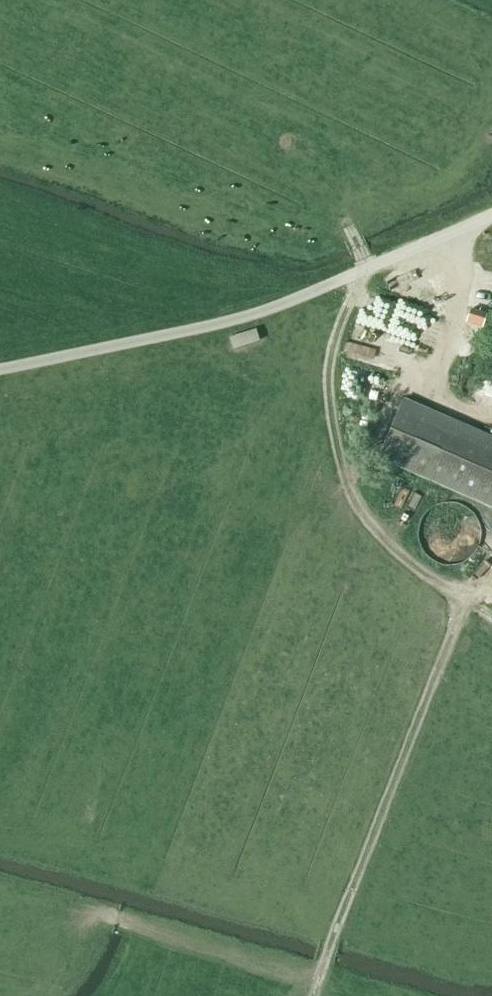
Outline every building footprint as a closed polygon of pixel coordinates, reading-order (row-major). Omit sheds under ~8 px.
[(491,398),(491,360),(478,391),(491,398)] [(491,507),(491,437),(403,398),(377,457),(491,507)] [(435,561),(448,563),(461,560),(471,552),(477,540),(478,527),(474,515),(464,506),(452,501),(439,501),(428,507),(419,517),(416,530),(418,542),(424,553),(435,561)]
